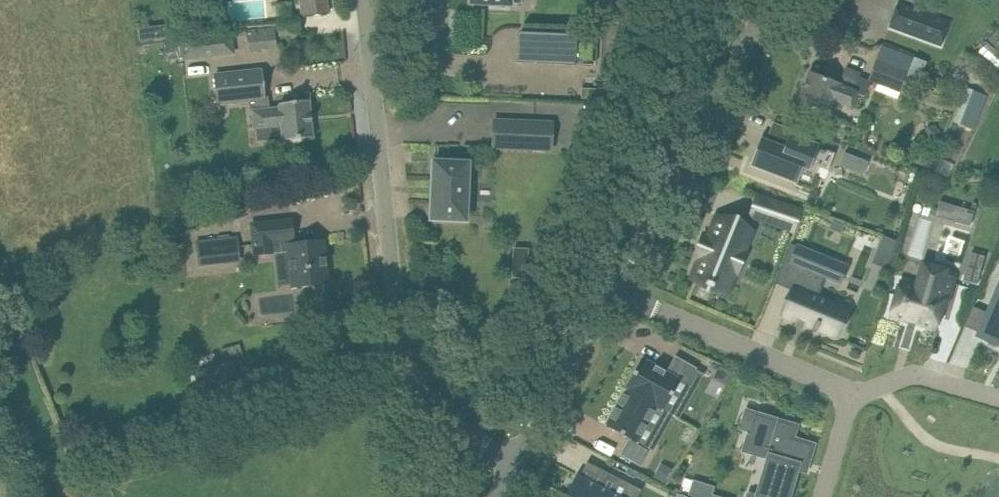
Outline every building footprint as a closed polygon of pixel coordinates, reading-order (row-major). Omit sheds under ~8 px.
[(302,16),(308,15),(328,13),(326,0),(300,0),(302,16)] [(898,2),(889,27),(941,46),(950,21),(898,2)] [(278,36),(299,34),(298,16),(277,19),(278,36)] [(172,25),(138,28),(139,40),(172,36),(172,25)] [(273,26),(247,29),(249,50),(275,47),(273,26)] [(520,33),(519,62),(576,64),(591,65),(596,62),(597,42),(593,39),(577,38),(577,35),(520,33)] [(193,38),(179,40),(179,41),(181,57),(181,59),(233,53),(231,34),(193,38)] [(898,99),(913,58),(881,46),(869,80),(878,83),(876,91),(898,99)] [(216,73),(213,74),(216,104),(249,100),(250,100),(265,99),(265,96),(263,70),(233,73),(233,72),(216,73)] [(809,73),(797,105),(824,116),(831,98),(848,104),(852,91),(833,84),(834,83),(809,73)] [(853,92),(861,95),(867,80),(858,77),(853,92)] [(987,96),(967,88),(953,121),(973,129),(987,96)] [(265,99),(250,100),(251,109),(251,112),(253,129),(256,129),(257,140),(283,138),(283,140),(311,137),(311,138),(313,137),(313,136),(311,122),(312,122),(311,115),(309,102),(310,102),(309,100),(307,100),(307,101),(279,104),(279,106),(269,107),(266,107),(265,99)] [(552,122),(494,120),(493,147),(551,150),(552,122)] [(835,153),(791,136),(787,147),(763,138),(761,137),(751,162),(751,163),(811,186),(819,167),(828,170),(835,153)] [(844,153),(839,167),(863,176),(868,162),(844,153)] [(468,163),(458,162),(458,158),(444,158),(444,162),(434,161),(432,200),(431,219),(444,219),(444,222),(453,222),(453,220),(466,220),(466,202),(471,202),(471,181),(467,181),(468,163)] [(775,203),(769,222),(793,230),(799,211),(775,203)] [(955,222),(970,226),(974,211),(960,207),(955,222)] [(745,253),(743,252),(751,231),(717,217),(708,238),(707,237),(704,243),(706,243),(703,251),(701,251),(699,256),(701,257),(692,278),(706,284),(706,285),(711,287),(712,285),(717,288),(726,267),(737,272),(745,253)] [(297,219),(251,223),(254,254),(275,252),(288,250),(291,286),(327,283),(323,240),(313,241),(295,243),(295,240),(299,239),(297,219)] [(239,261),(237,236),(195,241),(198,266),(239,261)] [(884,237),(879,249),(893,254),(897,241),(884,237)] [(817,329),(832,335),(843,309),(817,298),(833,259),(796,244),(789,263),(807,270),(799,291),(794,289),(783,315),(797,321),(798,317),(807,320),(805,324),(813,327),(812,330),(816,332),(817,329)] [(968,264),(963,280),(977,284),(981,268),(968,264)] [(940,282),(919,276),(916,286),(899,281),(889,316),(908,321),(909,320),(917,322),(916,324),(935,329),(943,301),(947,302),(951,286),(952,287),(955,277),(943,274),(940,282)] [(987,311),(986,313),(978,332),(977,335),(981,337),(998,345),(998,283),(987,311)] [(625,388),(663,410),(680,380),(687,384),(697,368),(675,356),(667,370),(642,357),(639,363),(638,364),(640,365),(637,370),(635,369),(625,388)] [(195,372),(203,398),(238,388),(230,361),(195,372)] [(719,367),(713,379),(726,386),(733,374),(719,367)] [(663,410),(625,388),(624,389),(626,390),(605,425),(629,439),(620,454),(641,466),(651,450),(637,442),(657,407),(663,410)] [(783,489),(790,491),(797,468),(803,470),(803,468),(805,461),(807,462),(808,460),(807,460),(811,446),(812,446),(813,445),(789,438),(793,427),(795,427),(795,426),(756,414),(757,413),(755,413),(745,448),(740,447),(740,449),(769,457),(757,496),(781,496),(783,489)] [(661,464),(653,478),(664,484),(672,470),(661,464)] [(567,496),(569,496),(623,496),(630,484),(608,473),(601,487),(576,474),(575,475),(577,476),(567,496)] [(712,488),(713,488),(713,487),(692,480),(688,495),(696,496),(709,496),(712,488)]
